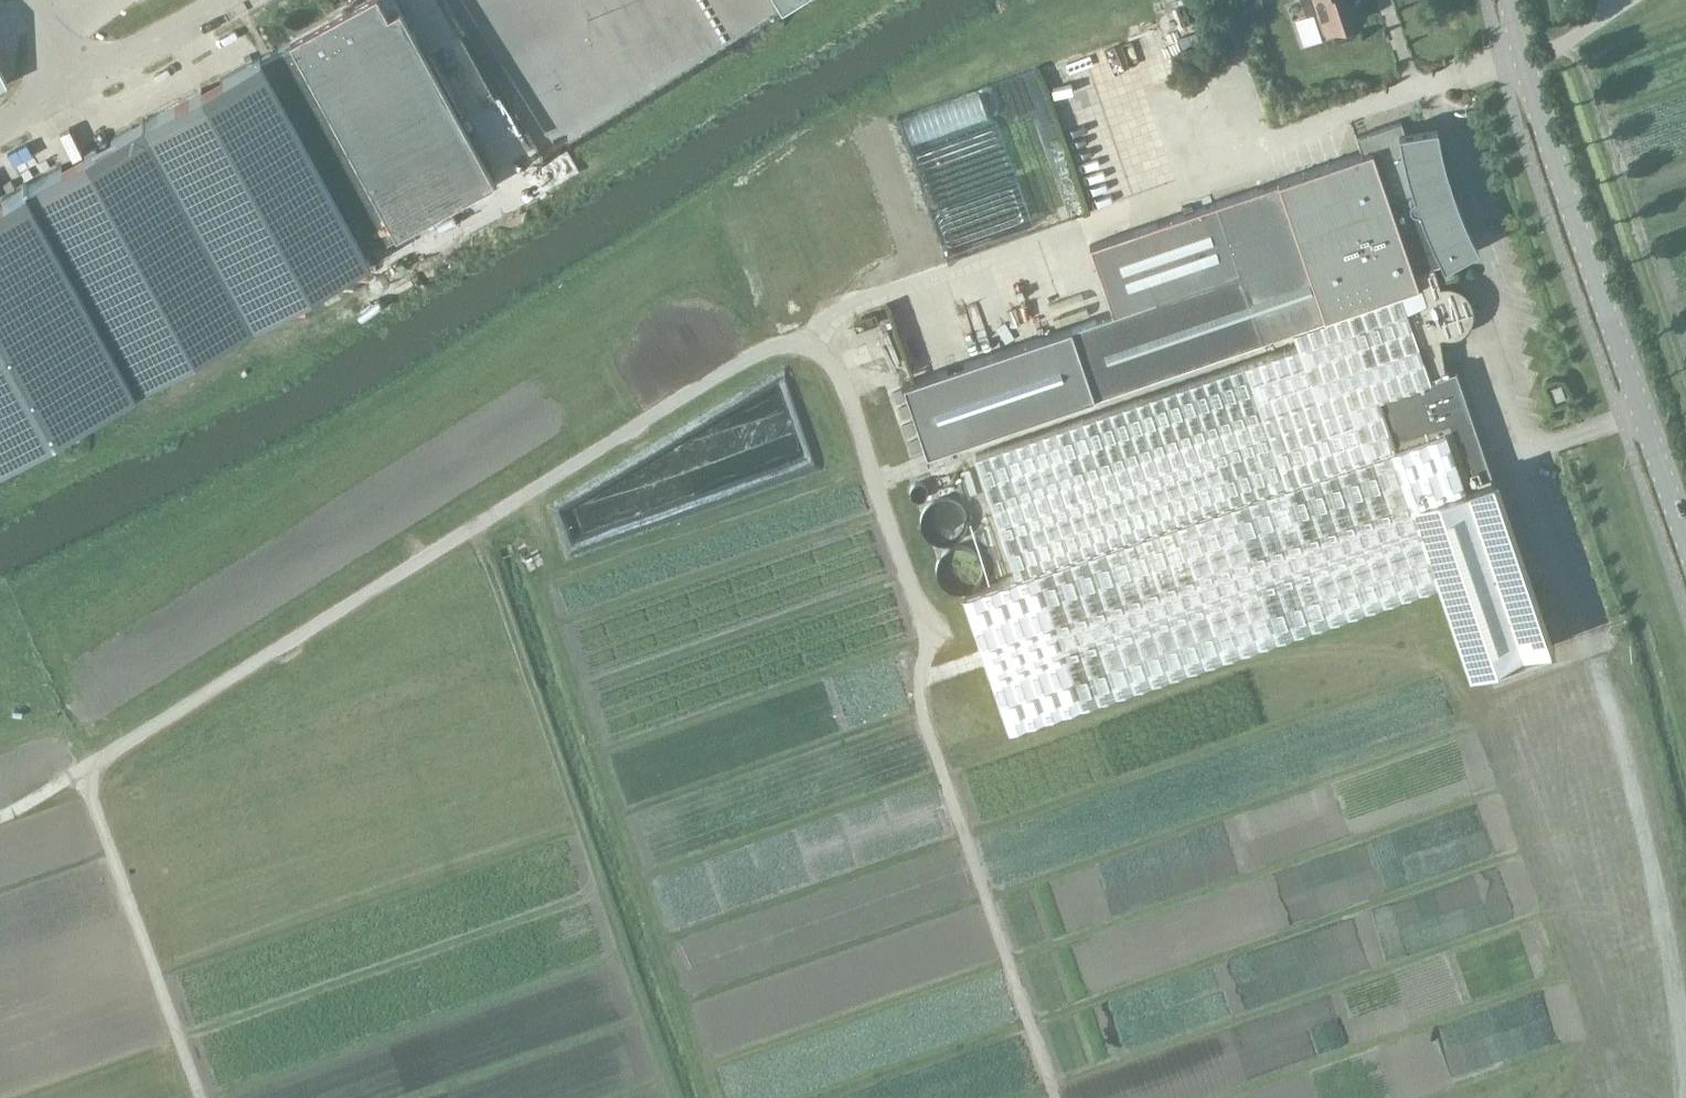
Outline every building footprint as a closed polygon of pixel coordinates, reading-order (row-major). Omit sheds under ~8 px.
[(28,183),(27,180),(25,181),(27,184),(137,386),(138,388),(140,387),(139,385),(371,259),(366,251),(495,181),(396,0),(363,0),(290,40),(291,42),(261,58),(260,56),(198,90),(141,122),(28,183)] [(782,9),(797,0),(776,0),(782,9)] [(1361,0),(1359,0),(1355,2),(1354,0),(1303,0),(1307,14),(1300,17),(1309,42),(1326,36),(1324,31),(1366,16),(1361,0)] [(1401,120),(1357,135),(1362,151),(1372,148),(1424,302),(1406,308),(1430,378),(1449,370),(1448,367),(1445,367),(1445,366),(1442,347),(1441,338),(1444,339),(1447,339),(1451,338),(1454,337),(1458,336),(1461,334),(1464,332),(1466,330),(1469,327),(1471,323),(1472,319),(1473,315),(1474,310),(1473,306),(1472,301),(1471,298),(1468,294),(1465,291),(1462,288),(1458,285),(1453,284),(1449,283),(1444,283),(1440,284),(1435,270),(1440,267),(1472,249),(1478,246),(1469,227),(1460,207),(1453,187),(1446,167),(1441,146),(1437,125),(1430,126),(1405,130),(1401,120)] [(916,380),(904,384),(927,452),(969,438),(1095,395),(1292,328),(1347,310),(1351,326),(1406,308),(1424,302),(1372,148),(1362,151),(1362,152),(1338,160),(1133,230),(1090,245),(1113,312),(1097,318),(946,370),(916,380)] [(27,184),(25,181),(23,182),(25,185),(0,198),(0,461),(135,387),(136,389),(138,388),(137,386),(27,184)] [(1016,575),(962,593),(1008,726),(1437,580),(1411,505),(1493,478),(1456,368),(1449,370),(1430,378),(1406,308),(1351,326),(1347,310),(1292,328),(1297,344),(974,455),(1016,575)] [(1493,478),(1411,505),(1437,580),(1469,674),(1551,646),(1527,576),(1530,575),(1520,544),(1516,545),(1493,478)] [(962,535),(967,524),(966,512),(959,502),(948,497),(936,498),(927,505),(922,516),(923,528),(929,537),(940,542),(952,541),(962,535)] [(977,583),(982,575),(983,566),(980,556),(974,549),(965,545),(955,545),(946,549),(940,556),(937,565),(938,575),(943,583),(950,589),(960,591),(969,589),(977,583)]
